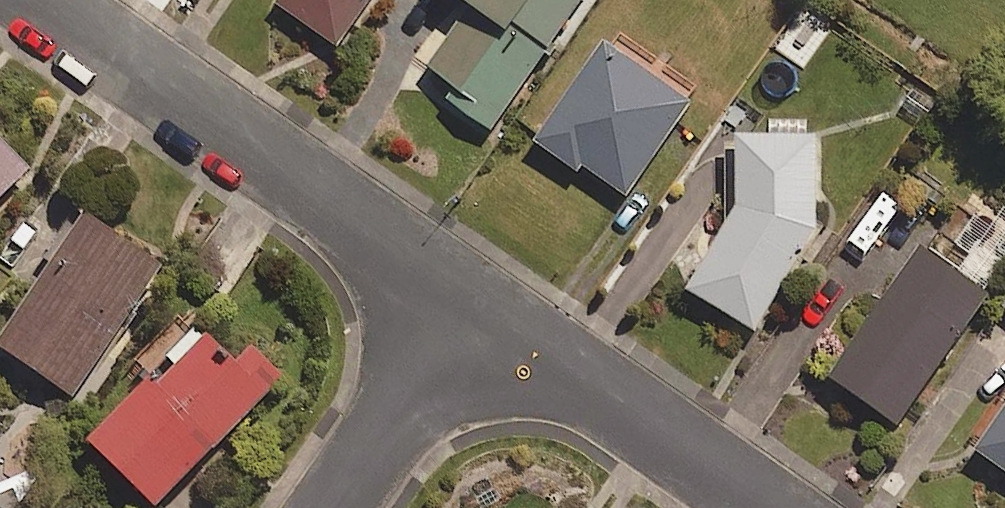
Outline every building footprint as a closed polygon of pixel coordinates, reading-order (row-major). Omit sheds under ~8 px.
[(270,9),(333,52),(368,0),(276,0),(270,9)] [(466,5),(424,66),(460,91),(450,106),(486,131),(576,0),(459,0),(466,5)] [(622,32),(611,50),(597,41),(533,135),(623,195),(686,101),(663,85),(675,68),(622,32)] [(752,329),(811,227),(812,119),(763,119),(763,135),(719,135),(719,220),(680,287),(752,329)] [(0,142),(0,191),(24,166),(0,142)] [(984,292),(1004,262),(1004,202),(987,189),(959,229),(972,238),(950,268),(984,292)] [(79,214),(0,331),(0,349),(69,395),(156,266),(79,214)] [(950,268),(916,244),(824,376),(893,424),(984,292),(950,268)] [(995,301),(1004,308),(1004,287),(995,301)] [(230,363),(198,330),(86,441),(150,505),(280,376),(248,345),(230,363)] [(971,448),(1004,473),(1004,401),(971,448)]
